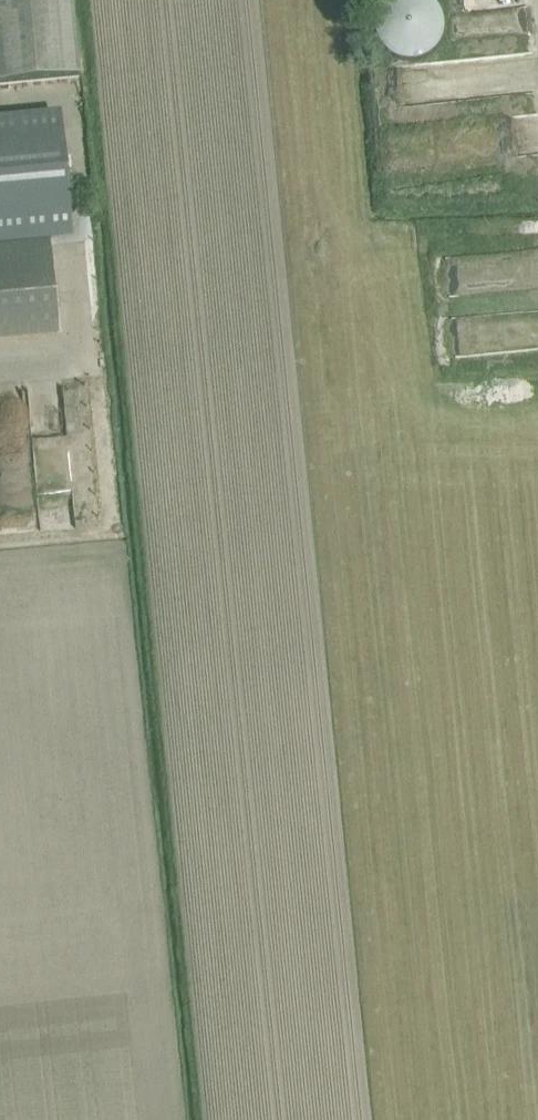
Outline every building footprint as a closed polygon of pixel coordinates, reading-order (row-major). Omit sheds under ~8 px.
[(73,0),(0,0),(0,85),(80,79),(73,0)] [(376,20),(375,28),(376,35),(378,43),(382,50),(387,55),(394,60),(401,63),(409,64),(417,64),(424,61),(431,57),(437,52),(442,46),(445,39),(446,31),(445,23),(443,15),(439,8),(434,2),(430,0),(390,0),(390,1),(384,6),(379,12),(376,20)] [(0,141),(0,224),(70,218),(63,135),(0,141)] [(59,336),(51,242),(0,246),(0,341),(59,336)]
